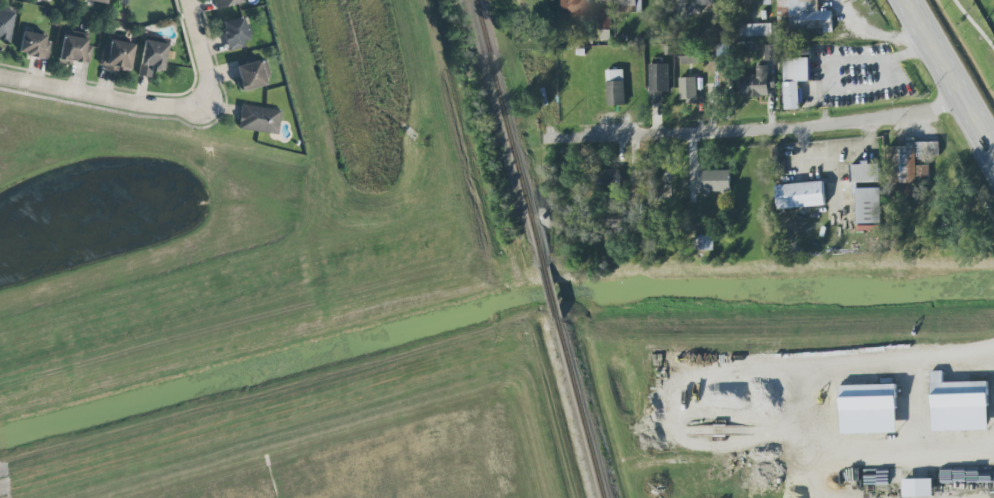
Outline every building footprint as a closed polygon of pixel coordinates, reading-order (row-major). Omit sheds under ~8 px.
[(243,3),(242,0),(213,0),(216,10),(243,3)] [(558,18),(585,18),(584,0),(557,0),(558,18)] [(620,13),(643,12),(642,0),(620,0),(620,13)] [(701,6),(715,6),(715,0),(690,0),(690,13),(701,13),(701,6)] [(777,8),(791,8),(791,31),(833,30),(833,11),(819,11),(819,0),(777,0),(777,8)] [(0,10),(0,42),(9,43),(14,12),(0,10)] [(611,28),(611,14),(609,14),(609,18),(601,18),(601,28),(611,28)] [(221,22),(227,51),(248,46),(242,17),(221,22)] [(741,24),(741,37),(772,36),(772,24),(741,24)] [(45,42),(46,36),(23,31),(18,54),(46,60),(50,43),(45,42)] [(88,64),(90,39),(62,36),(59,62),(88,64)] [(139,76),(150,77),(152,69),(164,71),(167,43),(143,40),(139,76)] [(130,71),(133,43),(110,41),(109,49),(102,48),(100,68),(130,71)] [(766,61),(776,61),(776,45),(766,45),(766,61)] [(682,63),(699,63),(700,54),(682,54),(682,63)] [(783,58),(785,110),(800,110),(799,81),(810,81),(810,58),(783,58)] [(242,91),(266,85),(259,60),(235,67),(242,91)] [(670,92),(669,64),(650,64),(651,103),(663,103),(663,92),(670,92)] [(757,75),(739,75),(739,96),(768,97),(769,66),(757,66),(757,75)] [(624,69),(607,70),(608,106),(626,105),(624,69)] [(681,102),(698,101),(697,77),(680,78),(681,102)] [(277,135),(281,111),(241,104),(237,128),(277,135)] [(890,147),(891,182),(899,182),(900,192),(917,192),(916,183),(930,183),(929,165),(917,165),(916,156),(940,155),(939,142),(915,143),(915,138),(907,138),(907,146),(890,147)] [(621,170),(597,169),(597,189),(621,189),(621,170)] [(731,191),(731,170),(701,170),(701,191),(731,191)] [(777,184),(778,208),(825,206),(824,182),(777,184)] [(607,228),(628,227),(627,212),(607,213),(607,228)] [(714,250),(714,235),(696,236),(696,251),(714,250)] [(990,430),(989,381),(943,383),(943,371),(932,371),(933,431),(990,430)] [(841,434),(897,433),(896,384),(840,386),(841,434)] [(934,479),(904,479),(904,497),(934,496),(934,479)]
